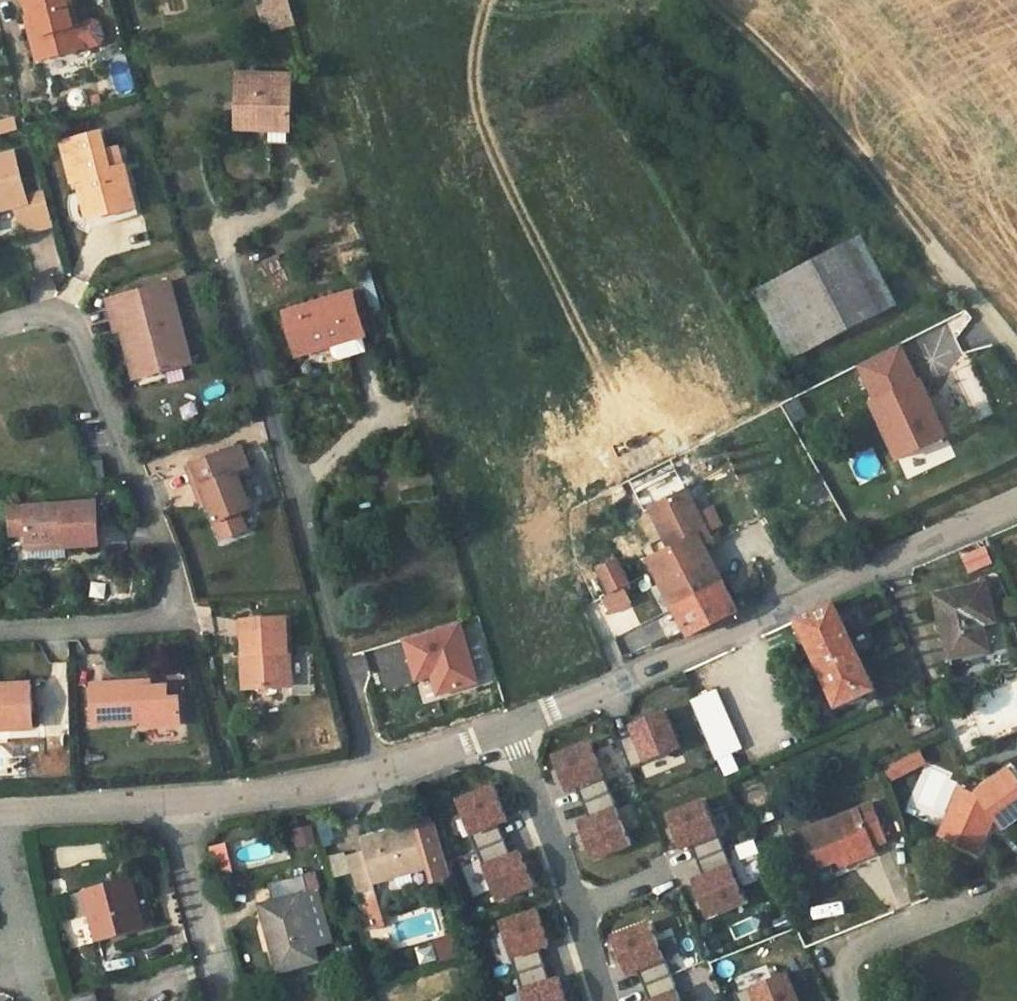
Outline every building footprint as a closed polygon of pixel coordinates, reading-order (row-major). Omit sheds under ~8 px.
[(73,6),(72,0),(26,0),(30,18),(35,16),(40,36),(32,38),(38,61),(101,44),(105,37),(101,25),(95,21),(79,26),(74,28),(67,8),(73,6)] [(288,0),(266,0),(267,6),(260,8),(264,21),(272,18),(275,28),(295,22),(288,0)] [(79,26),(73,6),(67,8),(74,28),(79,26)] [(27,19),(32,38),(40,36),(35,16),(30,18),(27,19)] [(126,58),(108,64),(116,91),(134,86),(126,58)] [(291,77),(241,75),(240,127),(272,128),(270,142),(288,142),(291,77)] [(17,132),(14,122),(0,126),(0,130),(1,136),(17,132)] [(114,172),(107,152),(103,134),(62,145),(76,193),(83,198),(85,206),(92,203),(96,216),(136,206),(126,168),(114,172)] [(121,148),(107,152),(114,172),(126,168),(121,148)] [(13,208),(22,235),(54,225),(45,192),(27,197),(14,153),(0,157),(0,212),(13,208)] [(92,203),(85,206),(91,227),(138,213),(136,206),(96,216),(92,203)] [(864,236),(757,291),(793,359),(899,304),(864,236)] [(170,282),(107,300),(117,332),(127,329),(140,378),(192,363),(170,282)] [(358,290),(351,292),(358,317),(365,314),(358,290)] [(364,337),(358,317),(351,292),(285,311),(297,357),(330,347),(362,337),(364,337)] [(362,337),(330,347),(334,358),(340,361),(367,353),(362,337)] [(863,376),(906,355),(904,350),(861,371),(863,376)] [(877,402),(919,381),(906,355),(863,376),(877,402)] [(877,402),(873,404),(900,458),(948,435),(923,380),(919,381),(877,402)] [(187,467),(197,490),(201,488),(207,501),(223,539),(247,529),(240,512),(252,508),(237,473),(230,476),(220,453),(187,467)] [(105,462),(94,463),(95,481),(105,481),(105,462)] [(201,488),(197,490),(203,503),(207,501),(201,488)] [(651,559),(676,608),(688,631),(691,636),(741,611),(705,545),(714,541),(687,491),(652,510),(673,548),(651,559)] [(28,535),(29,544),(30,560),(66,558),(65,548),(99,546),(97,503),(10,508),(12,536),(28,535)] [(967,574),(993,564),(985,544),(959,554),(967,574)] [(630,583),(617,559),(600,568),(612,593),(603,597),(612,613),(630,603),(622,587),(630,583)] [(993,620),(984,584),(937,595),(950,657),(986,649),(981,624),(993,620)] [(833,604),(796,621),(835,707),(873,691),(833,604)] [(287,618),(243,621),(246,660),(251,660),(254,693),(293,691),(291,656),(289,657),(287,618)] [(415,669),(431,664),(440,693),(479,681),(463,630),(460,621),(405,638),(415,669)] [(246,660),(244,660),(244,670),(242,670),(244,693),(254,693),(251,660),(246,660)] [(35,729),(31,682),(0,685),(0,732),(35,729)] [(166,685),(152,687),(142,688),(142,682),(92,685),(95,725),(143,722),(144,728),(181,725),(179,698),(167,698),(166,685)] [(741,750),(715,691),(691,701),(724,776),(738,770),(731,754),(741,750)] [(632,725),(636,734),(620,741),(631,768),(677,749),(662,712),(632,725)] [(580,824),(594,860),(632,845),(591,743),(554,758),(567,792),(577,788),(590,821),(580,824)] [(956,846),(976,855),(990,828),(987,824),(993,819),(1001,830),(1016,818),(1016,779),(1010,770),(975,795),(962,789),(944,831),(960,838),(956,846)] [(508,820),(494,786),(457,801),(498,901),(535,886),(521,852),(512,856),(498,824),(508,820)] [(694,881),(708,917),(746,902),(705,800),(667,815),(681,849),(691,845),(704,877),(694,881)] [(887,842),(873,806),(791,838),(806,874),(887,842)] [(360,902),(377,897),(373,884),(428,867),(430,876),(450,870),(434,817),(360,840),(363,852),(368,866),(350,871),(360,902)] [(294,847),(314,846),(312,827),(293,828),(294,847)] [(960,838),(944,831),(940,839),(956,846),(960,838)] [(225,843),(213,846),(220,872),(232,869),(225,843)] [(368,866),(363,852),(346,857),(350,871),(368,866)] [(307,873),(300,876),(305,893),(297,895),(312,946),(317,944),(315,937),(324,934),(307,873)] [(305,893),(300,876),(267,885),(272,903),(261,905),(279,971),(316,961),(312,946),(297,895),(305,893)] [(145,931),(131,879),(84,891),(97,942),(145,931)] [(377,897),(360,902),(364,916),(368,930),(386,925),(377,897)] [(538,910),(500,922),(525,1000),(567,1000),(560,979),(550,982),(539,948),(549,945),(538,910)] [(651,923),(613,938),(627,974),(637,970),(650,1000),(682,1000),(651,923)] [(454,937),(435,939),(437,958),(456,957),(454,937)] [(787,973),(735,994),(738,1000),(798,1000),(787,973)]
